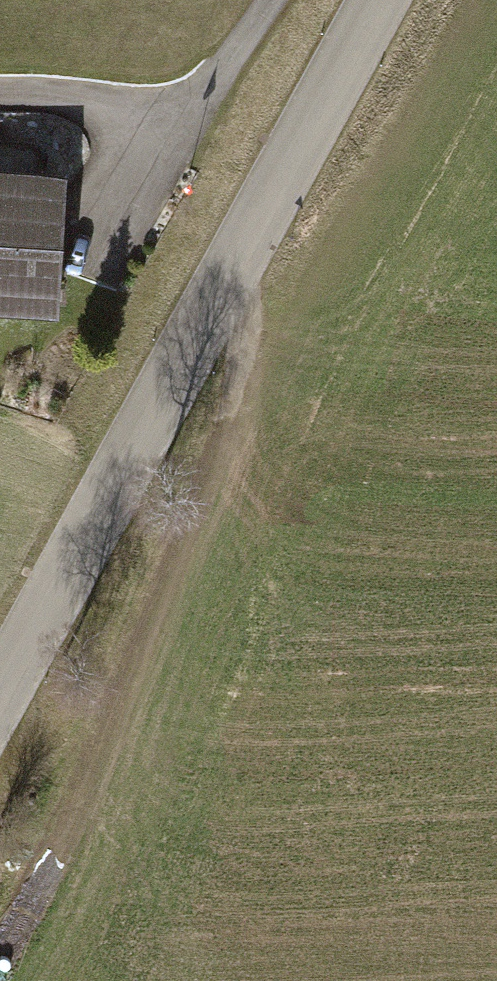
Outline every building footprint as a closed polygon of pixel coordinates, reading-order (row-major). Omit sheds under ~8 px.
[(0,167),(0,305),(62,309),(70,172),(0,167)]
